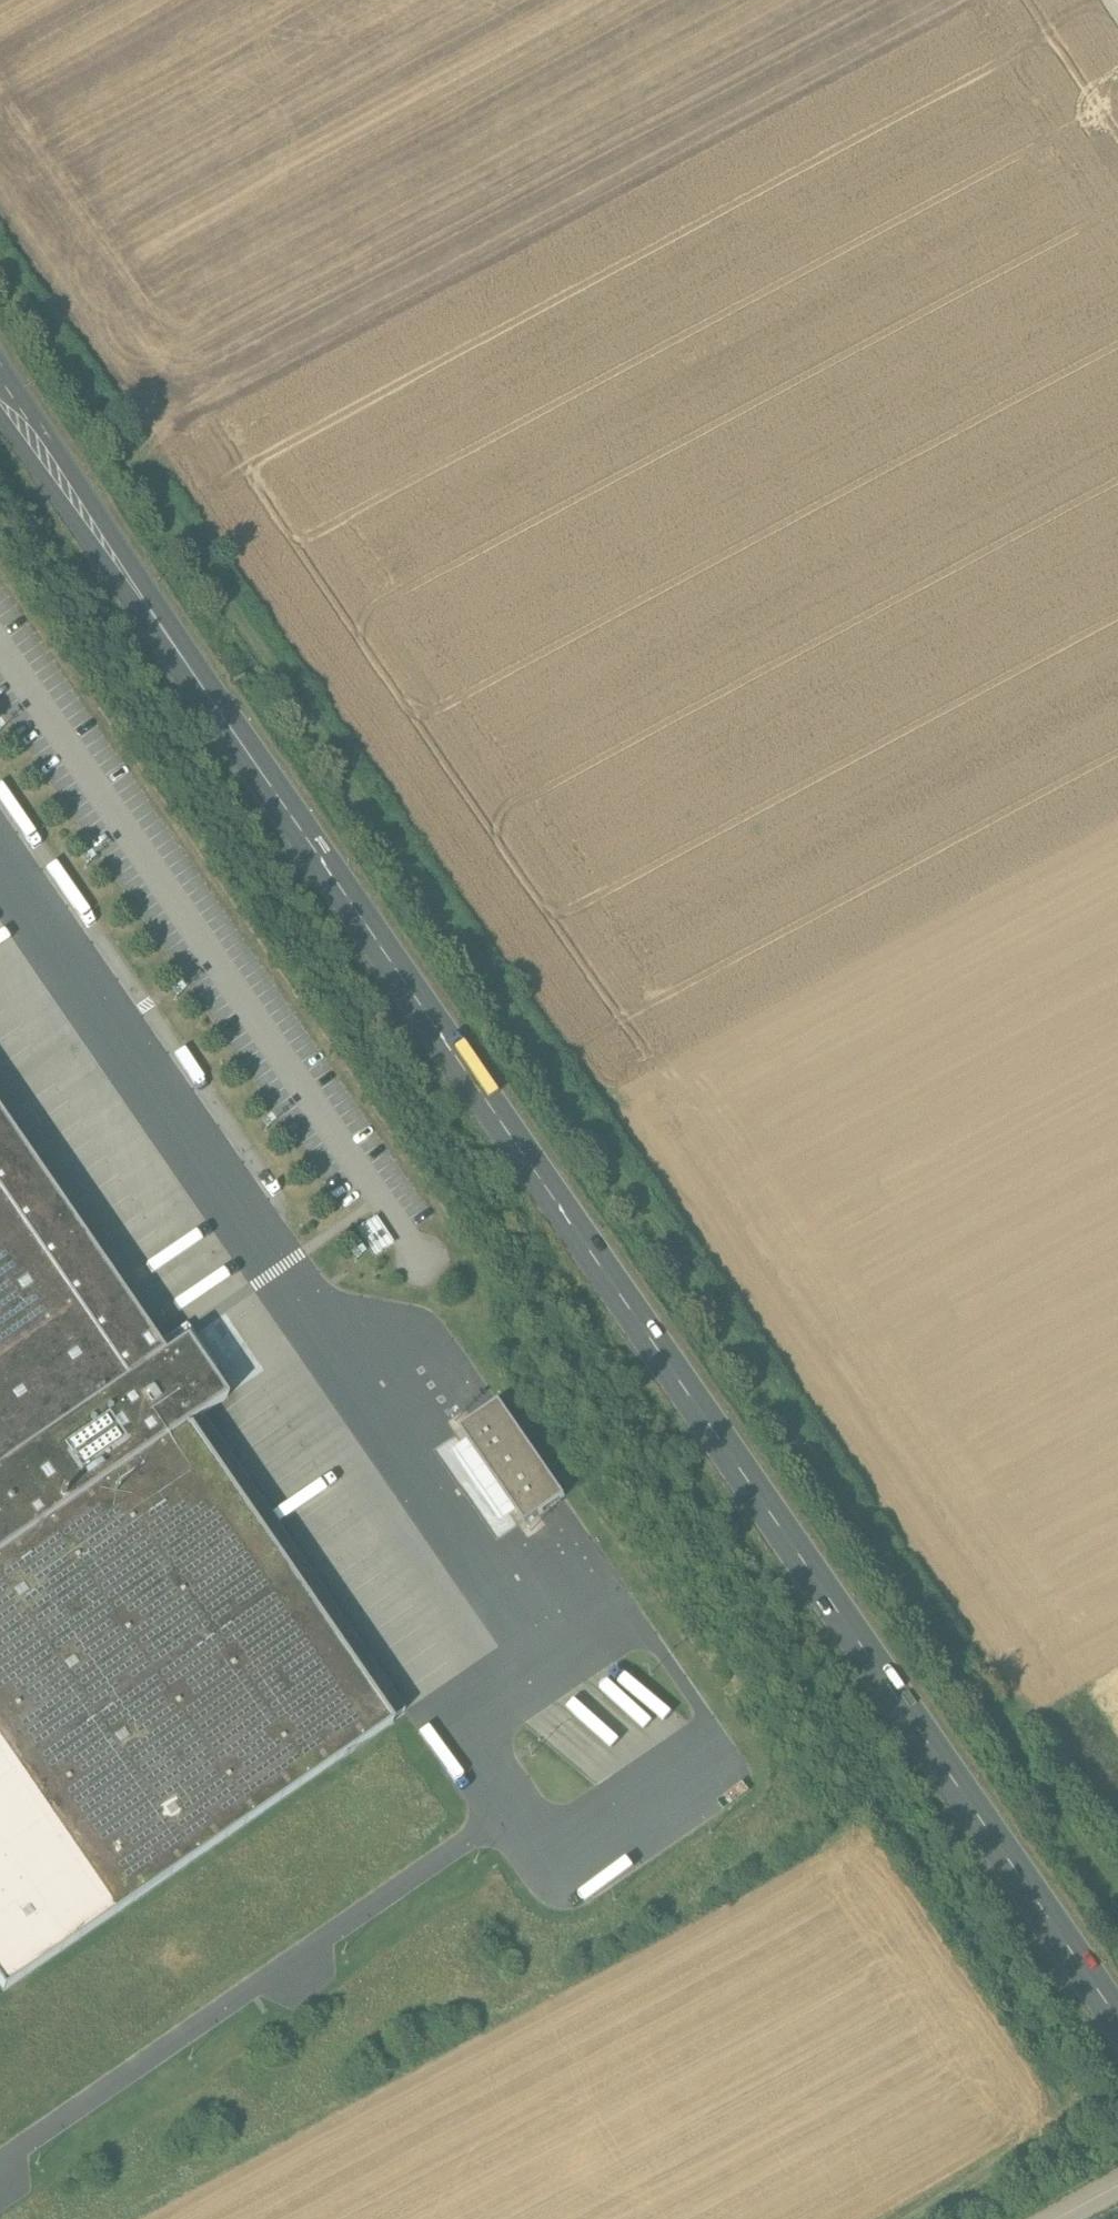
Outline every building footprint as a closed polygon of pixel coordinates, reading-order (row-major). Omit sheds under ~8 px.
[(78,1043),(26,1073),(54,1121),(106,1091),(78,1043)] [(164,1357),(163,1356),(156,1345),(0,1118),(0,1470),(164,1357)] [(380,1214),(363,1226),(380,1250),(397,1237),(380,1214)] [(181,1308),(232,1277),(226,1268),(175,1299),(181,1308)] [(187,1339),(211,1373),(218,1368),(187,1324),(156,1345),(163,1356),(187,1339)] [(163,1356),(164,1357),(0,1470),(0,1555),(189,1425),(228,1398),(211,1373),(187,1339),(163,1356)] [(499,1400),(460,1428),(468,1440),(517,1511),(525,1523),(565,1496),(499,1400)] [(189,1425),(0,1555),(0,1748),(114,1914),(394,1722),(392,1720),(405,1711),(205,1420),(192,1429),(189,1425)] [(517,1511),(468,1440),(451,1452),(500,1523),(517,1511)]
